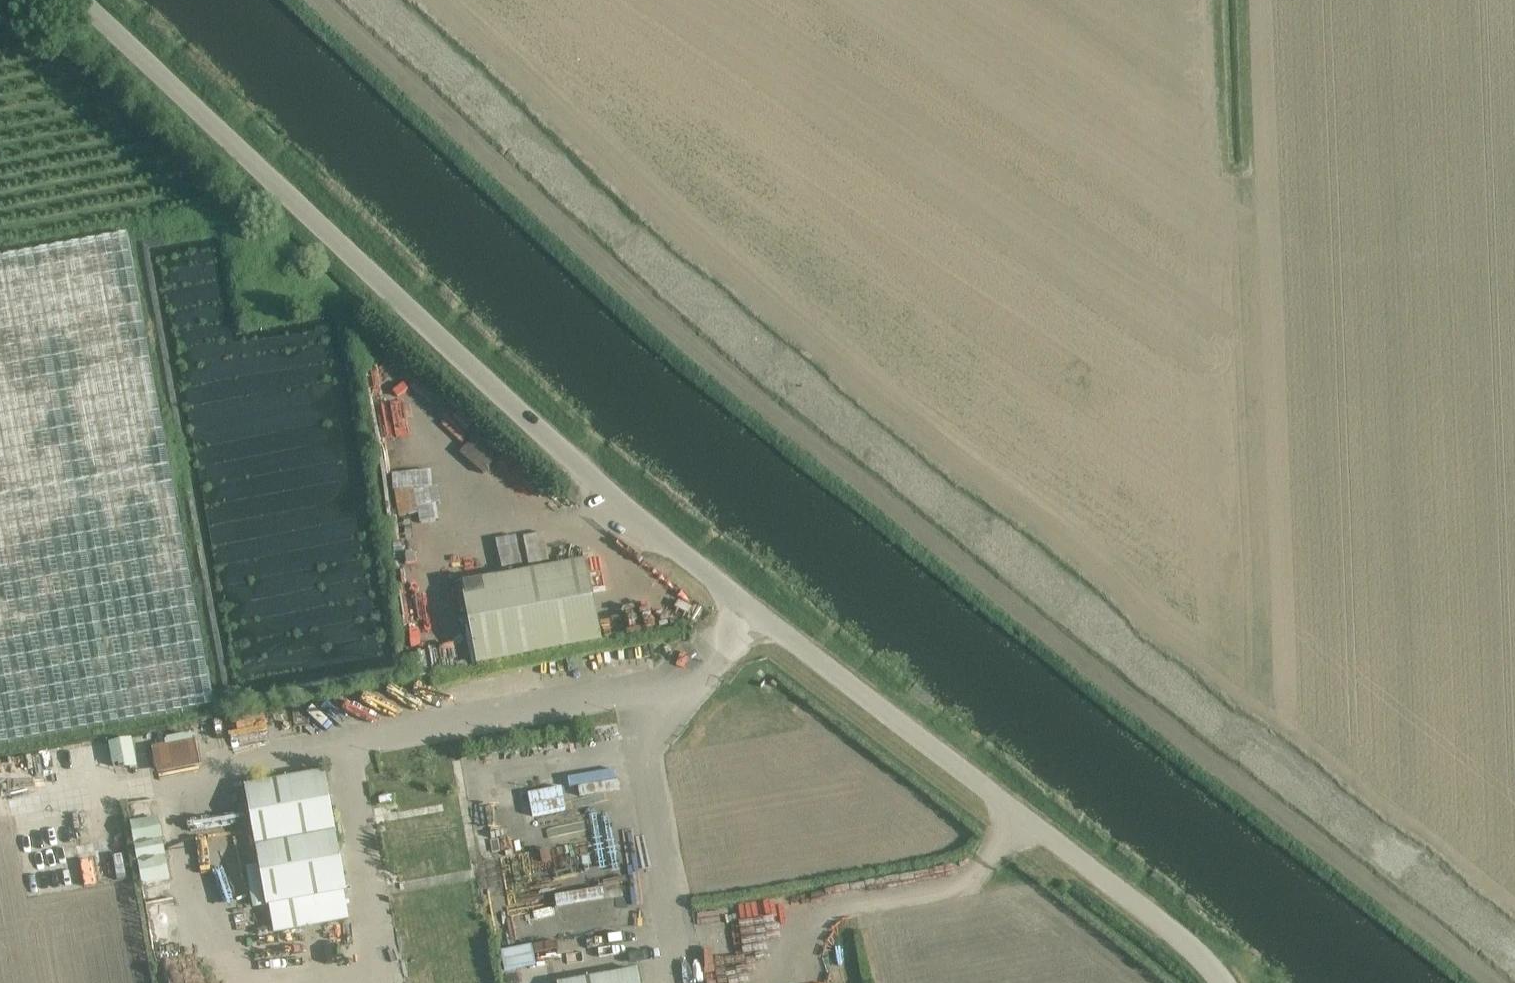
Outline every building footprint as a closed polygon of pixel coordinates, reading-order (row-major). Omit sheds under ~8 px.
[(214,707),(127,236),(0,259),(0,747),(214,707)] [(476,665),(577,646),(602,642),(587,562),(562,567),(461,586),(476,665)] [(195,743),(152,750),(157,778),(200,770),(195,743)] [(267,908),(269,907),(274,935),(349,921),(344,894),(346,894),(324,772),(245,786),(267,908)] [(128,861),(119,810),(93,814),(98,841),(48,849),(52,873),(128,861)] [(157,819),(129,824),(139,879),(141,889),(169,884),(157,819)] [(637,971),(570,982),(639,982),(637,971)]
